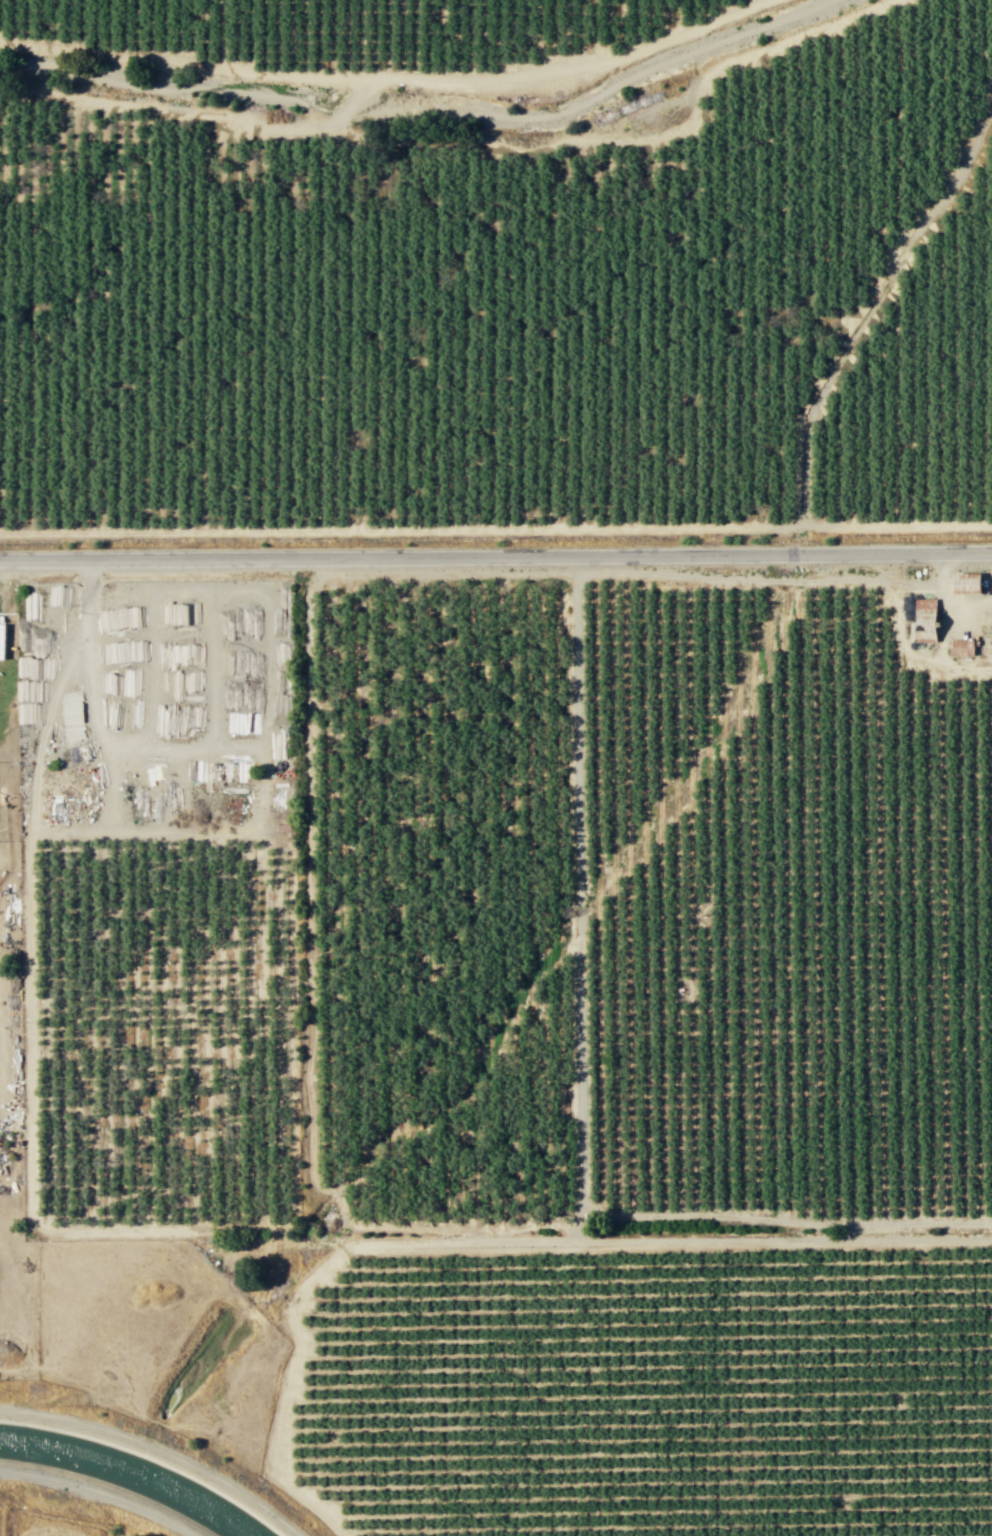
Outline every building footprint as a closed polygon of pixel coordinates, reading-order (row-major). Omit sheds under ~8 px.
[(936,598),(914,599),(916,628),(915,629),(915,642),(937,641),(936,598)]
